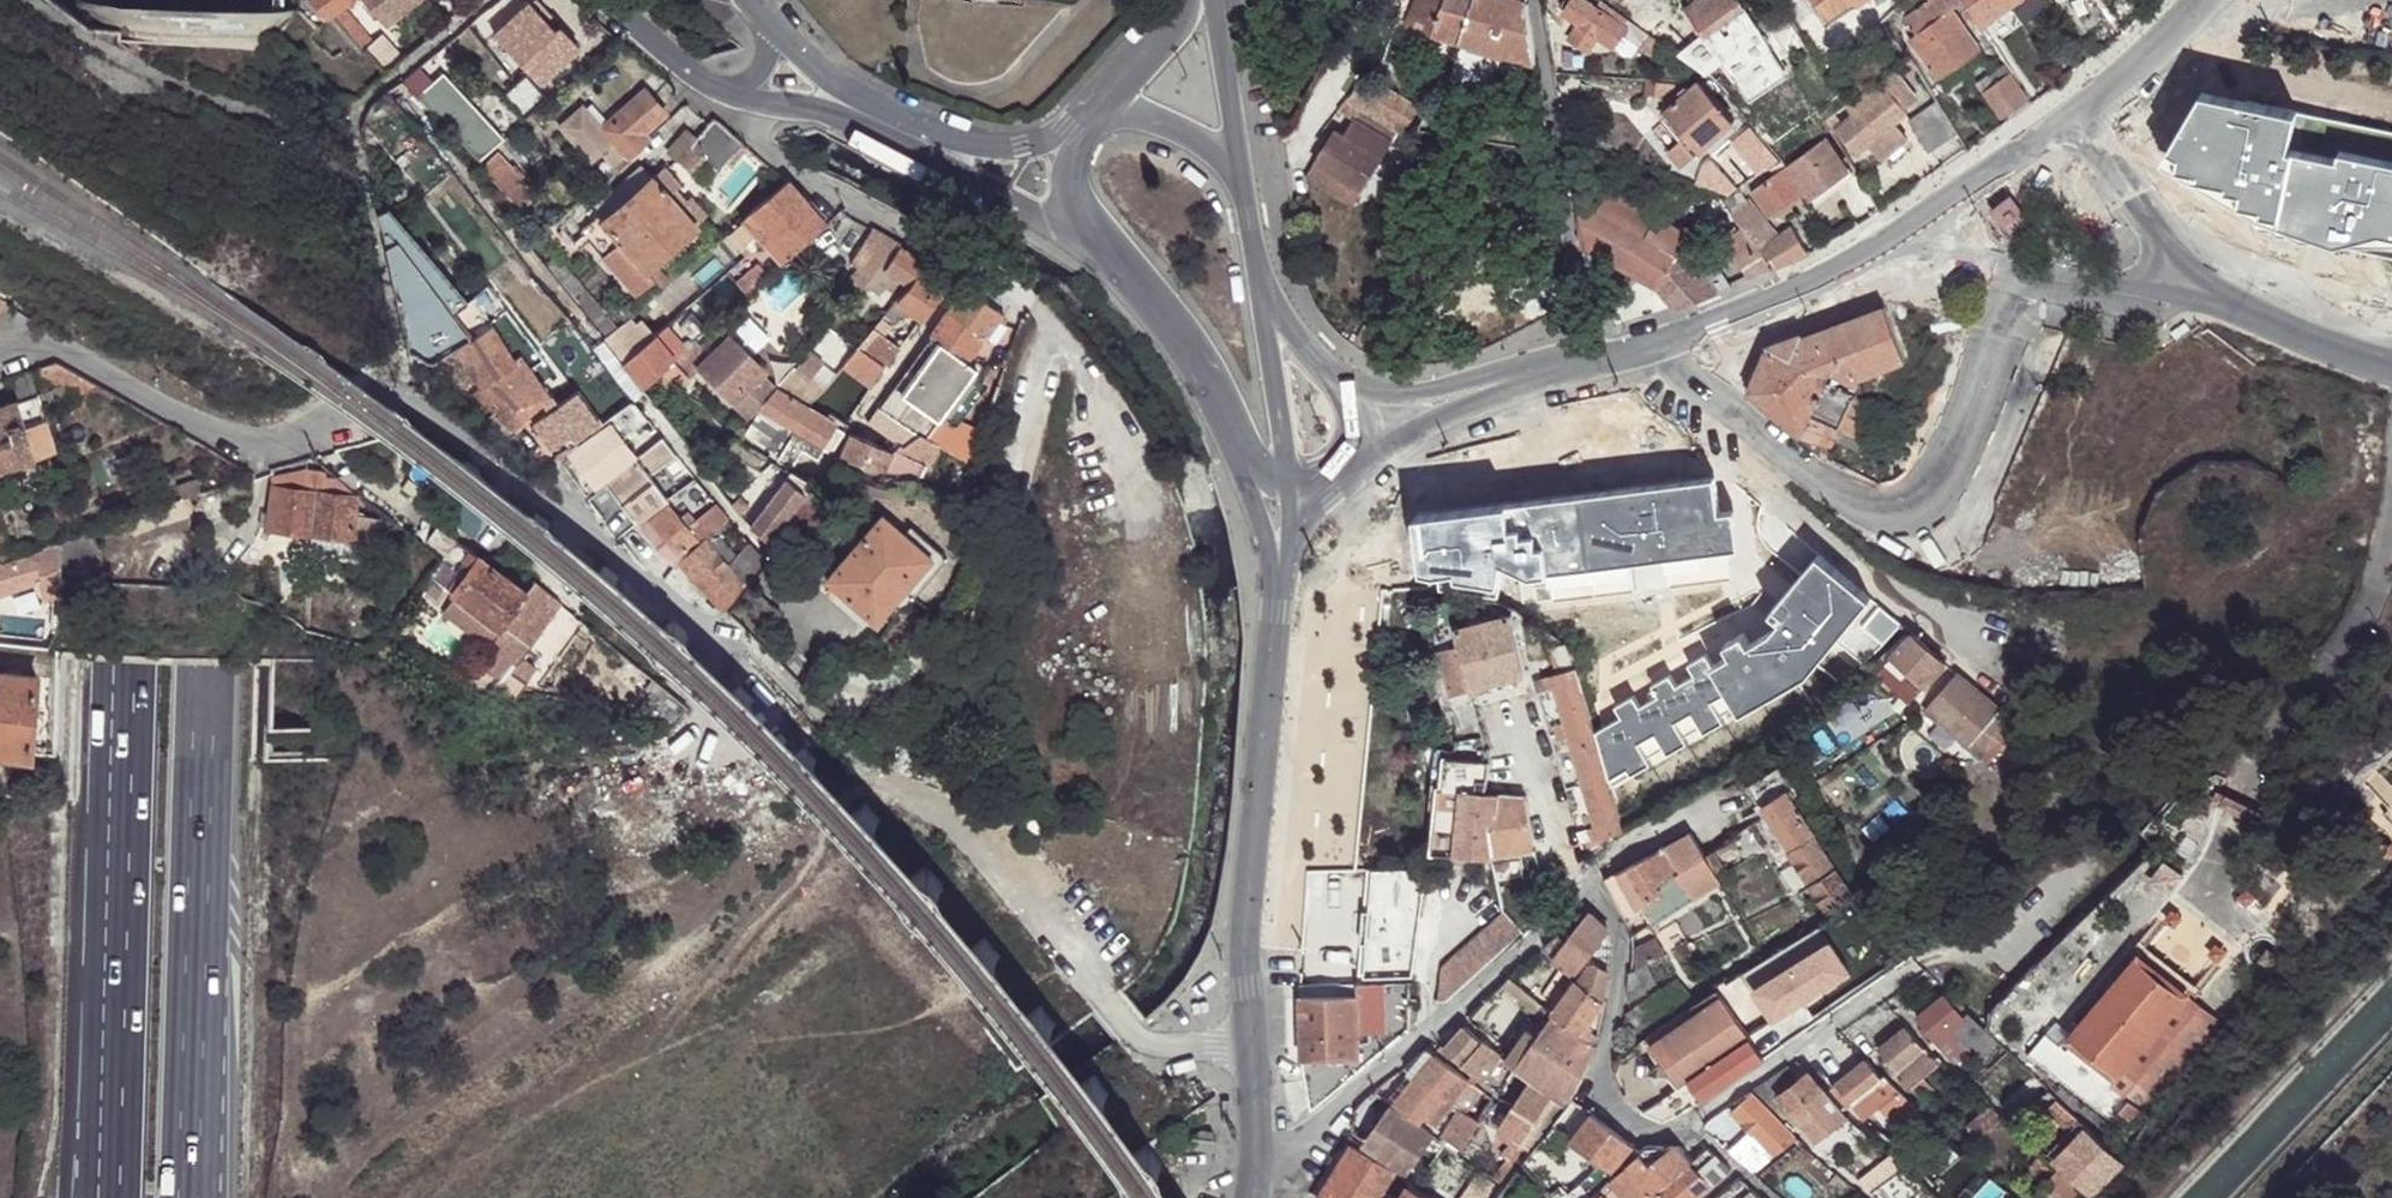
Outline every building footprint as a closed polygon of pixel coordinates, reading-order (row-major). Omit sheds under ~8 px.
[(314,9),(321,4),(316,0),(306,0),(314,9)] [(321,4),(332,17),(335,16),(343,10),(353,0),(316,0),(321,4)] [(388,27),(419,0),(365,0),(388,27)] [(491,27),(543,83),(581,49),(557,21),(552,26),(529,0),(518,0),(491,27)] [(1405,27),(1531,68),(1523,4),(1511,0),(1414,0),(1405,27)] [(1574,0),(1568,0),(1562,9),(1567,12),(1574,0)] [(1597,36),(1613,46),(1623,29),(1580,0),(1574,0),(1567,12),(1565,16),(1580,25),(1597,36)] [(1694,6),(1688,10),(1734,74),(1772,49),(1736,0),(1703,0),(1694,6)] [(1829,17),(1853,0),(1818,0),(1829,17)] [(1925,2),(1927,7),(1904,24),(1916,43),(1950,16),(1944,6),(1952,0),(1929,0),(1925,2)] [(1970,12),(1962,0),(1952,0),(1944,6),(1950,16),(1955,13),(1958,18),(1970,12)] [(2012,9),(2006,0),(1962,0),(1970,12),(1983,31),(2012,9)] [(2023,0),(2006,0),(2012,9),(2023,0)] [(343,10),(335,16),(366,54),(369,52),(375,46),(343,10)] [(1983,52),(1958,18),(1955,13),(1950,16),(1916,43),(1941,81),(1983,52)] [(1588,50),(1597,36),(1580,25),(1571,40),(1588,50)] [(369,52),(389,76),(406,63),(383,40),(375,46),(369,52)] [(1563,67),(1583,69),(1585,57),(1564,55),(1563,67)] [(1987,82),(1993,89),(2008,79),(2004,70),(1987,82)] [(454,108),(494,151),(508,137),(467,94),(469,91),(448,71),(431,86),(452,109),(454,108)] [(527,74),(506,96),(525,118),(547,96),(527,74)] [(1411,131),(1419,133),(1428,114),(1364,75),(1350,96),(1355,100),(1352,106),(1363,115),(1348,138),(1339,132),(1308,183),(1355,211),(1402,138),(1405,139),(1411,131)] [(2008,79),(1993,89),(1986,93),(2004,119),(2024,103),(2008,79)] [(1899,81),(1889,91),(1904,108),(1915,99),(1899,81)] [(1686,142),(1699,155),(1735,122),(1703,83),(1664,116),(1686,142)] [(1676,97),(1677,84),(1659,84),(1657,96),(1676,97)] [(2162,159),(2258,216),(2254,231),(2391,260),(2391,130),(2204,90),(2162,159)] [(1856,119),(1840,134),(1859,156),(1870,145),(1894,125),(1907,112),(1904,108),(1889,91),(1856,119)] [(618,143),(631,157),(651,140),(646,133),(668,113),(650,93),(608,128),(587,106),(563,126),(596,163),(606,153),(618,143)] [(1931,152),(1959,134),(1940,105),(1912,123),(1931,152)] [(1830,130),(1836,138),(1840,134),(1856,119),(1846,108),(1828,123),(1830,130)] [(715,121),(713,123),(694,149),(708,161),(721,174),(745,146),(715,121)] [(1894,125),(1870,145),(1886,163),(1909,141),(1894,125)] [(1769,172),(1784,161),(1761,135),(1747,147),(1769,172)] [(683,162),(694,149),(684,139),(673,153),(683,162)] [(1827,141),(1789,166),(1807,190),(1811,195),(1814,198),(1849,171),(1827,141)] [(1688,163),(1699,155),(1686,142),(1672,153),(1681,162),(1684,160),(1688,163)] [(606,153),(619,168),(631,157),(618,143),(606,153)] [(708,161),(694,149),(683,162),(681,164),(695,176),(708,161)] [(1807,190),(1789,166),(1757,191),(1773,215),(1807,190)] [(598,209),(604,216),(608,222),(658,178),(650,167),(598,209)] [(509,168),(494,182),(523,212),(539,199),(509,168)] [(659,180),(674,198),(681,192),(686,188),(670,171),(659,180)] [(1854,180),(1849,171),(1814,198),(1820,206),(1854,180)] [(1700,176),(1695,188),(1713,192),(1714,180),(1700,176)] [(660,280),(657,276),(653,270),(701,228),(674,198),(659,180),(658,178),(608,222),(604,216),(586,232),(642,295),(656,283),(660,280)] [(809,206),(788,182),(751,215),(764,228),(775,239),(809,206)] [(1587,185),(1576,194),(1584,251),(1658,291),(1683,257),(1693,239),(1587,185)] [(1765,253),(1780,239),(1742,191),(1730,200),(1737,221),(1765,253)] [(413,194),(384,217),(457,314),(490,287),(413,194)] [(2009,196),(1991,211),(2010,235),(2028,219),(2009,196)] [(828,227),(809,206),(775,239),(792,260),(828,227)] [(384,217),(411,350),(435,364),(472,336),(462,321),(457,314),(384,217)] [(1765,253),(1737,221),(1719,239),(1739,258),(1743,255),(1752,264),(1757,260),(1765,253)] [(775,239),(764,228),(746,245),(749,248),(754,255),(775,239)] [(1778,268),(1812,253),(1793,229),(1780,239),(1765,253),(1768,256),(1778,268)] [(754,255),(749,248),(742,254),(735,261),(742,268),(754,255)] [(910,283),(926,265),(900,248),(888,268),(893,273),(910,283)] [(1768,256),(1765,253),(1757,260),(1761,264),(1768,256)] [(739,271),(742,268),(735,261),(731,257),(729,259),(739,271)] [(1716,293),(1683,257),(1658,291),(1672,307),(1674,310),(1716,293)] [(562,259),(549,270),(609,342),(621,332),(562,259)] [(923,318),(950,280),(926,265),(910,283),(896,301),(886,316),(895,321),(900,314),(905,318),(911,310),(923,318)] [(888,268),(884,267),(871,283),(880,289),(893,273),(888,268)] [(656,283),(666,293),(676,282),(665,270),(657,276),(660,280),(656,283)] [(880,289),(896,301),(910,283),(893,273),(880,289)] [(763,287),(767,282),(763,278),(759,282),(763,287)] [(457,314),(462,321),(482,307),(494,327),(518,364),(526,359),(542,347),(490,287),(457,314)] [(967,289),(932,338),(941,345),(966,362),(1002,314),(967,289)] [(8,301),(0,296),(0,315),(8,301)] [(873,326),(858,346),(886,368),(900,347),(873,326)] [(494,327),(475,340),(462,350),(487,387),(518,364),(494,327)] [(621,332),(609,342),(630,370),(641,361),(621,332)] [(714,360),(732,343),(722,334),(705,350),(714,360)] [(937,423),(940,421),(975,370),(966,362),(941,345),(932,338),(880,409),(890,415),(904,399),(937,423)] [(704,372),(719,387),(723,391),(755,357),(737,339),(732,343),(714,360),(707,368),(704,372)] [(641,361),(630,370),(647,391),(654,384),(674,365),(658,346),(641,361)] [(886,368),(858,346),(843,365),(851,373),(840,388),(861,404),(886,368)] [(678,362),(694,380),(704,372),(707,368),(691,351),(678,362)] [(755,357),(723,391),(738,406),(766,378),(769,374),(755,357)] [(554,398),(526,359),(518,364),(539,390),(526,400),(536,411),(554,398)] [(59,362),(24,372),(29,392),(60,383),(67,387),(84,398),(98,383),(59,362)] [(674,365),(654,384),(671,403),(694,380),(678,362),(674,365)] [(539,390),(518,364),(487,387),(477,394),(507,415),(510,412),(526,400),(539,390)] [(796,368),(777,389),(777,391),(808,409),(820,386),(796,368)] [(24,372),(13,376),(21,400),(31,397),(29,392),(24,372)] [(777,389),(766,378),(738,406),(749,418),(777,391),(777,389)] [(55,390),(60,406),(84,398),(67,387),(55,390)] [(21,400),(0,406),(0,470),(57,452),(44,409),(60,406),(55,390),(31,397),(21,400)] [(777,391),(759,413),(794,432),(808,409),(777,391)] [(578,444),(603,425),(580,392),(554,411),(578,444)] [(922,435),(927,440),(937,423),(904,399),(890,415),(922,435)] [(518,425),(536,411),(526,400),(510,412),(518,425)] [(651,422),(635,401),(620,414),(635,434),(651,422)] [(837,427),(808,409),(794,432),(823,449),(837,427)] [(868,426),(905,448),(922,435),(890,415),(880,409),(868,426)] [(759,413),(735,439),(776,463),(790,438),(794,432),(759,413)] [(953,456),(960,434),(940,421),(937,423),(927,440),(932,442),(953,456)] [(973,454),(979,432),(963,427),(960,434),(953,456),(969,466),(973,454)] [(605,430),(586,445),(611,476),(630,461),(605,430)] [(914,453),(932,442),(927,440),(922,435),(905,448),(914,453)] [(858,440),(849,437),(841,460),(887,476),(895,455),(858,440)] [(790,438),(776,463),(788,470),(803,446),(790,438)] [(571,455),(586,473),(599,485),(611,476),(586,445),(571,455)] [(887,476),(919,487),(928,463),(896,451),(895,455),(887,476)] [(336,473),(316,454),(306,458),(305,470),(317,471),(316,486),(358,492),(336,473)] [(658,470),(644,455),(611,480),(623,496),(640,514),(661,498),(646,480),(658,470)] [(1716,473),(1418,515),(1423,571),(1505,586),(1508,560),(1529,572),(1740,543),(1736,508),(1721,508),(1716,473)] [(157,507),(185,496),(178,479),(151,489),(157,507)] [(804,479),(797,490),(805,495),(813,484),(804,479)] [(353,534),(358,492),(316,486),(274,480),(267,525),(314,531),(353,534)] [(623,496),(611,480),(601,487),(616,502),(623,496)] [(769,505),(788,518),(805,495),(797,490),(788,482),(769,505)] [(718,530),(683,488),(667,501),(671,507),(700,541),(682,556),(684,560),(688,556),(704,542),(718,530)] [(752,528),(770,543),(788,518),(769,505),(752,528)] [(700,541),(671,507),(652,522),(682,556),(700,541)] [(472,533),(443,511),(441,515),(470,535),(472,533)] [(884,514),(880,519),(901,538),(906,534),(884,514)] [(901,538),(880,519),(829,582),(870,617),(907,574),(915,578),(932,557),(906,534),(901,538)] [(499,627),(527,587),(437,524),(425,540),(442,553),(427,575),(499,627)] [(914,524),(906,534),(932,557),(915,578),(914,597),(946,560),(949,557),(914,524)] [(93,527),(62,538),(62,573),(103,560),(93,527)] [(721,534),(718,530),(704,542),(731,574),(746,556),(724,532),(721,534)] [(350,551),(353,534),(314,531),(312,547),(350,551)] [(32,548),(41,577),(62,573),(62,538),(32,548)] [(731,574),(704,542),(688,556),(684,560),(679,564),(711,595),(717,601),(726,610),(744,589),(731,574)] [(0,559),(0,591),(39,578),(41,577),(32,548),(2,559),(0,559)] [(764,564),(752,550),(746,556),(731,574),(744,589),(764,564)] [(1872,599),(1819,558),(1770,614),(1779,625),(1771,634),(1751,647),(1744,637),(1726,647),(1733,656),(1718,664),(1709,650),(1692,660),(1699,674),(1680,683),(1673,671),(1655,681),(1662,692),(1644,702),(1637,691),(1618,702),(1626,715),(1601,729),(1620,783),(1742,713),(1809,678),(1843,637),(1870,658),(1900,626),(1872,599)] [(711,595),(679,564),(672,571),(696,606),(711,595)] [(41,577),(39,578),(47,598),(56,596),(62,573),(41,577)] [(907,574),(870,617),(879,624),(907,591),(915,578),(907,574)] [(546,589),(533,579),(527,587),(499,627),(465,678),(487,684),(490,681),(517,688),(530,669),(509,653),(545,604),(538,599),(546,589)] [(1460,654),(1469,689),(1524,675),(1512,614),(1456,628),(1460,654)] [(1900,646),(1911,634),(1908,630),(1894,641),(1900,646)] [(1921,690),(1945,663),(1911,634),(1900,646),(1892,656),(1893,657),(1911,672),(1906,677),(1921,690)] [(387,654),(399,658),(405,641),(394,638),(387,654)] [(1878,676),(1893,657),(1892,656),(1900,646),(1894,641),(1869,669),(1878,676)] [(1450,696),(1452,695),(1469,689),(1460,654),(1441,658),(1450,696)] [(1561,659),(1566,673),(1574,670),(1570,656),(1561,659)] [(30,749),(30,747),(35,670),(0,668),(0,747),(30,749)] [(1598,837),(1620,831),(1574,670),(1566,673),(1552,676),(1598,837)] [(1987,747),(2004,727),(2010,720),(2007,717),(1957,674),(1925,711),(1966,747),(1968,745),(1976,736),(1987,747)] [(1459,729),(1479,725),(1469,689),(1452,695),(1459,729)] [(2010,731),(2015,724),(2010,720),(2004,727),(2010,731)] [(1979,755),(1987,747),(1976,736),(1968,745),(1979,755)] [(1492,855),(1533,849),(1530,820),(1480,825),(1482,791),(1480,791),(1482,762),(1445,758),(1442,788),(1438,787),(1432,852),(1493,858),(1492,855)] [(1492,763),(1482,762),(1480,791),(1482,791),(1480,825),(1530,820),(1526,796),(1489,799),(1489,792),(1492,763)] [(2388,858),(2391,854),(2391,776),(2381,765),(2338,807),(2388,858)] [(1785,791),(1791,788),(1793,786),(1781,766),(1748,786),(1761,807),(1785,791)] [(1796,795),(1791,788),(1785,791),(1790,798),(1796,795)] [(1788,852),(1813,836),(1790,798),(1785,791),(1761,807),(1788,852)] [(1701,857),(1689,833),(1665,846),(1680,871),(1701,857)] [(1809,885),(1835,869),(1813,836),(1788,852),(1809,885)] [(1680,871),(1665,846),(1615,872),(1626,892),(1632,904),(1638,901),(1659,889),(1656,884),(1674,874),(1680,871)] [(1711,850),(1701,857),(1714,878),(1724,873),(1711,850)] [(1714,878),(1701,857),(1680,871),(1674,874),(1688,898),(1716,882),(1714,878)] [(1827,913),(1852,897),(1835,869),(1809,885),(1827,913)] [(1357,981),(1409,981),(1424,872),(1368,870),(1357,981)] [(1626,892),(1615,872),(1602,880),(1613,899),(1626,892)] [(1650,921),(1688,898),(1674,874),(1656,884),(1659,889),(1638,901),(1650,921)] [(1613,899),(1622,914),(1631,910),(1632,904),(1626,892),(1613,899)] [(1535,926),(1549,914),(1547,902),(1526,915),(1535,926)] [(1502,913),(1454,954),(1476,979),(1500,959),(1524,937),(1502,913)] [(1605,929),(1591,915),(1587,916),(1579,926),(1597,940),(1605,930),(1605,929)] [(1565,943),(1554,957),(1571,973),(1585,954),(1597,940),(1579,926),(1565,943)] [(1556,936),(1543,949),(1554,957),(1565,943),(1556,936)] [(1700,1000),(1714,991),(1680,941),(1665,950),(1700,1000)] [(1829,946),(1750,995),(1770,1027),(1848,976),(1829,946)] [(1439,1003),(1448,1003),(1476,979),(1454,954),(1441,967),(1439,1003)] [(1571,973),(1572,974),(1578,979),(1602,1000),(1606,971),(1585,954),(1571,973)] [(2068,1045),(2147,1108),(2216,1025),(2138,962),(2068,1045)] [(1623,1018),(1665,991),(1647,964),(1628,976),(1623,1018)] [(1572,974),(1551,1002),(1546,1008),(1554,1013),(1577,981),(1578,979),(1572,974)] [(1577,981),(1554,1013),(1578,1033),(1602,1000),(1577,981)] [(1410,983),(1377,984),(1376,1003),(1376,1034),(1372,1037),(1376,1045),(1369,1050),(1376,1059),(1408,1033),(1410,983)] [(1357,1004),(1376,1003),(1377,984),(1357,987),(1357,997),(1357,1004)] [(1537,1001),(1524,991),(1516,1001),(1529,1011),(1537,1001)] [(1638,1040),(1680,1013),(1665,991),(1623,1018),(1638,1040)] [(1694,1017),(1719,999),(1714,991),(1700,1000),(1689,1008),(1694,1017)] [(1357,1004),(1357,997),(1300,997),(1299,1000),(1300,1061),(1329,1060),(1358,1060),(1357,1004)] [(1962,1020),(1961,1018),(1944,997),(1916,1018),(1934,1042),(1950,1030),(1962,1020)] [(1545,999),(1541,1004),(1543,1006),(1546,1008),(1551,1002),(1545,999)] [(1676,1091),(1748,1041),(1719,999),(1694,1017),(1648,1049),(1658,1064),(1666,1076),(1676,1089),(1676,1091)] [(1533,1019),(1544,1027),(1554,1013),(1546,1008),(1543,1006),(1533,1019)] [(1553,1095),(1565,1103),(1572,1097),(1573,1092),(1556,1083),(1587,1039),(1578,1033),(1554,1013),(1544,1027),(1519,1060),(1515,1067),(1553,1095)] [(1984,1032),(1965,1014),(1961,1018),(1962,1020),(1950,1030),(1961,1042),(1966,1048),(1973,1041),(1984,1032)] [(1464,1028),(1443,1050),(1484,1088),(1505,1059),(1483,1042),(1481,1045),(1464,1028)] [(1905,1028),(1877,1049),(1910,1089),(1920,1101),(1933,1091),(1923,1078),(1939,1066),(1928,1052),(1927,1054),(1905,1028)] [(1990,1038),(1984,1032),(1973,1041),(1978,1048),(1990,1038)] [(2033,1053),(2101,1109),(2113,1094),(2047,1038),(2033,1053)] [(1556,1083),(1573,1092),(1582,1078),(1587,1061),(1593,1044),(1587,1039),(1556,1083)] [(1679,1115),(1762,1060),(1748,1041),(1676,1091),(1676,1089),(1662,1100),(1663,1102),(1643,1115),(1661,1122),(1679,1115)] [(1968,1051),(1966,1048),(1961,1042),(1945,1055),(1952,1064),(1968,1051)] [(1510,1062),(1515,1067),(1519,1060),(1513,1056),(1510,1062)] [(1434,1057),(1415,1078),(1416,1078),(1452,1107),(1453,1106),(1471,1085),(1455,1073),(1434,1057)] [(1308,1113),(1332,1093),(1329,1060),(1300,1061),(1308,1113)] [(1879,1079),(1864,1060),(1836,1082),(1866,1116),(1880,1105),(1896,1124),(1912,1111),(1920,1120),(1925,1114),(1883,1076),(1879,1079)] [(1654,1083),(1666,1076),(1658,1064),(1647,1072),(1654,1083)] [(1798,1080),(1788,1065),(1749,1091),(1751,1092),(1764,1106),(1782,1125),(1795,1114),(1780,1094),(1788,1089),(1798,1080)] [(1819,1086),(1807,1073),(1798,1080),(1788,1089),(1780,1094),(1795,1114),(1814,1139),(1843,1118),(1819,1086)] [(1416,1078),(1396,1102),(1418,1119),(1422,1114),(1437,1126),(1452,1107),(1416,1078)] [(2048,1094),(2033,1078),(2022,1090),(2036,1104),(2048,1094)] [(1553,1095),(1531,1083),(1498,1132),(1518,1143),(1521,1144),(1530,1148),(1553,1120),(1565,1103),(1553,1095)] [(1354,1112),(1351,1134),(1366,1145),(1393,1107),(1374,1092),(1354,1112)] [(1794,1139),(1782,1125),(1764,1106),(1751,1092),(1730,1110),(1751,1132),(1772,1157),(1794,1139)] [(1486,1096),(1471,1118),(1477,1123),(1491,1101),(1486,1096)] [(1568,1133),(1587,1110),(1572,1097),(1565,1103),(1553,1120),(1568,1133)] [(2024,1113),(2014,1104),(2009,1109),(2016,1118),(2024,1113)] [(1393,1107),(1366,1145),(1405,1174),(1432,1137),(1430,1135),(1393,1107)] [(1460,1111),(1442,1137),(1460,1151),(1477,1123),(1471,1118),(1460,1111)] [(2004,1122),(1992,1111),(1982,1122),(1992,1132),(2004,1122)] [(1601,1160),(1615,1172),(1637,1152),(1591,1114),(1573,1136),(1601,1160)] [(1992,1132),(1982,1122),(1965,1139),(1974,1148),(1992,1132)] [(2121,1163),(2084,1129),(2053,1161),(2090,1196),(2121,1163)] [(1751,1172),(1772,1157),(1751,1132),(1729,1152),(1751,1172)] [(1144,1144),(1140,1147),(1156,1172),(1161,1169),(1158,1164),(1160,1163),(1149,1147),(1147,1148),(1144,1144)] [(1675,1177),(1690,1164),(1677,1147),(1671,1146),(1649,1165),(1636,1176),(1639,1179),(1651,1194),(1675,1177)] [(1649,1165),(1671,1146),(1643,1146),(1637,1152),(1649,1165)] [(1395,1178),(1349,1149),(1321,1194),(1317,1197),(1382,1197),(1395,1178)] [(1615,1172),(1628,1186),(1639,1179),(1636,1176),(1649,1165),(1637,1152),(1615,1172)] [(1923,1183),(1890,1153),(1858,1178),(1876,1197),(1904,1197),(1923,1183)] [(2057,1173),(2040,1156),(2027,1170),(2045,1187),(2039,1192),(2046,1197),(2081,1197),(2057,1175),(2057,1173)] [(1596,1189),(1615,1172),(1601,1160),(1586,1178),(1596,1189)] [(1730,1169),(1720,1160),(1701,1177),(1709,1185),(1730,1169)] [(1112,1163),(1108,1166),(1112,1171),(1109,1172),(1120,1189),(1123,1187),(1126,1191),(1130,1189),(1112,1163)] [(1690,1164),(1675,1177),(1694,1197),(1707,1186),(1709,1185),(1701,1177),(1690,1164)] [(1933,1173),(1927,1166),(1921,1170),(1928,1178),(1933,1173)] [(1675,1177),(1651,1194),(1646,1197),(1694,1197),(1675,1177)] [(1651,1194),(1639,1179),(1628,1186),(1638,1197),(1646,1197),(1651,1194)] [(1498,1188),(1487,1180),(1473,1197),(1491,1197),(1498,1188)] [(1409,1186),(1401,1197),(1428,1197),(1409,1186)] [(1547,1197),(1569,1197),(1560,1187),(1546,1197),(1547,1197)] [(1744,1195),(1746,1197),(1760,1197),(1750,1189),(1744,1195)]
